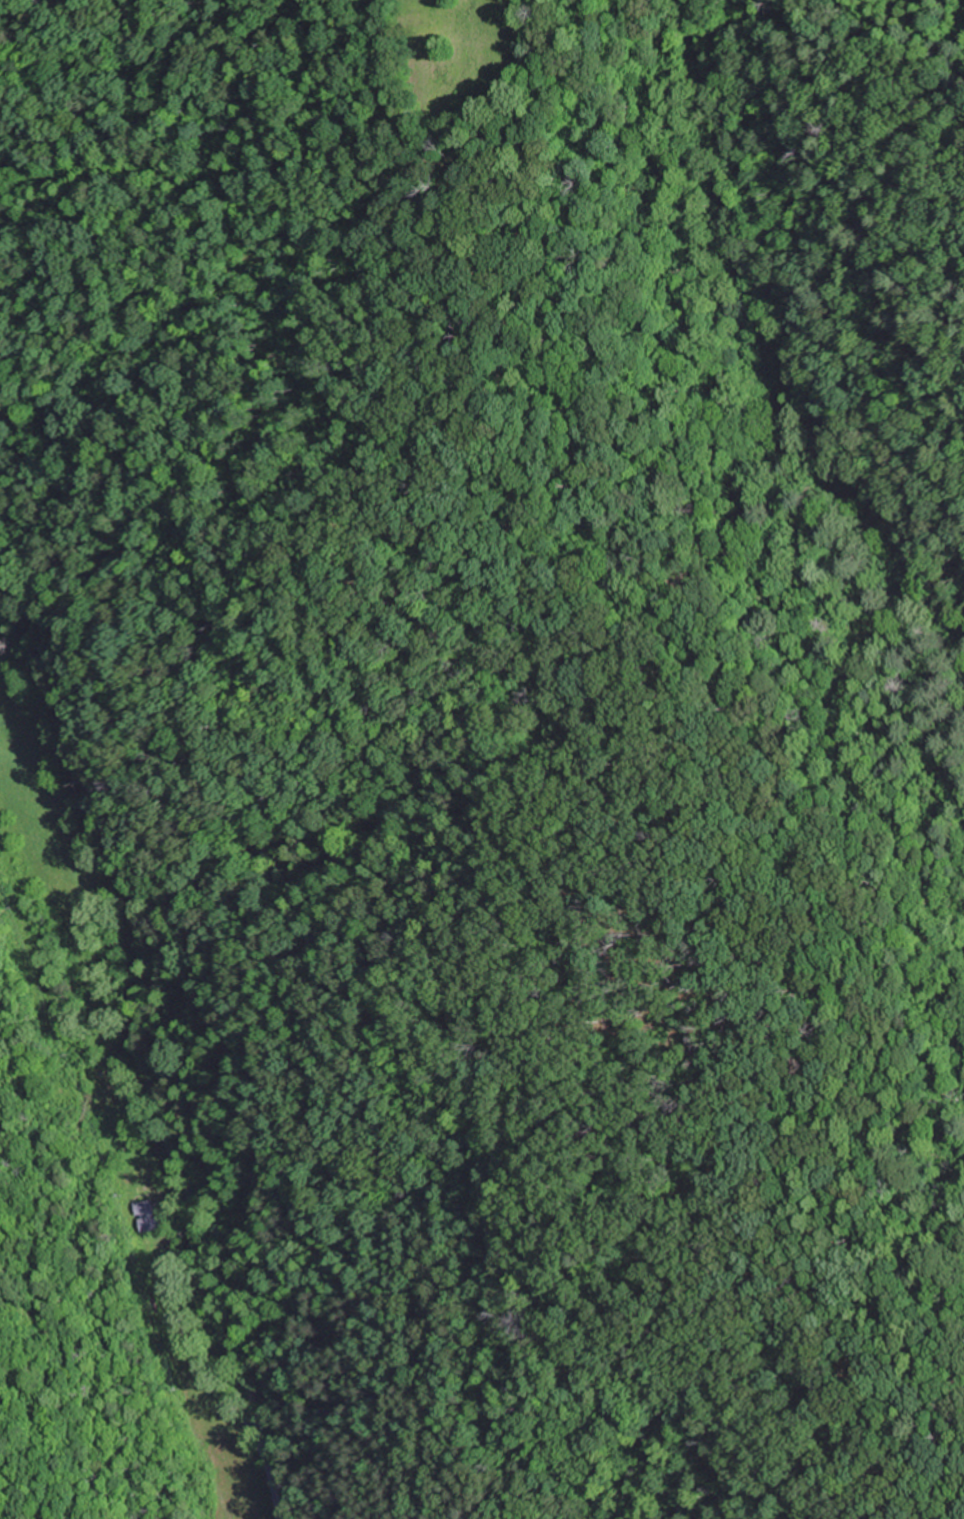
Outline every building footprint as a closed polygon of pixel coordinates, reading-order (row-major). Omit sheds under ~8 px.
[(163,1229),(158,1199),(139,1202),(144,1232),(163,1229)]
